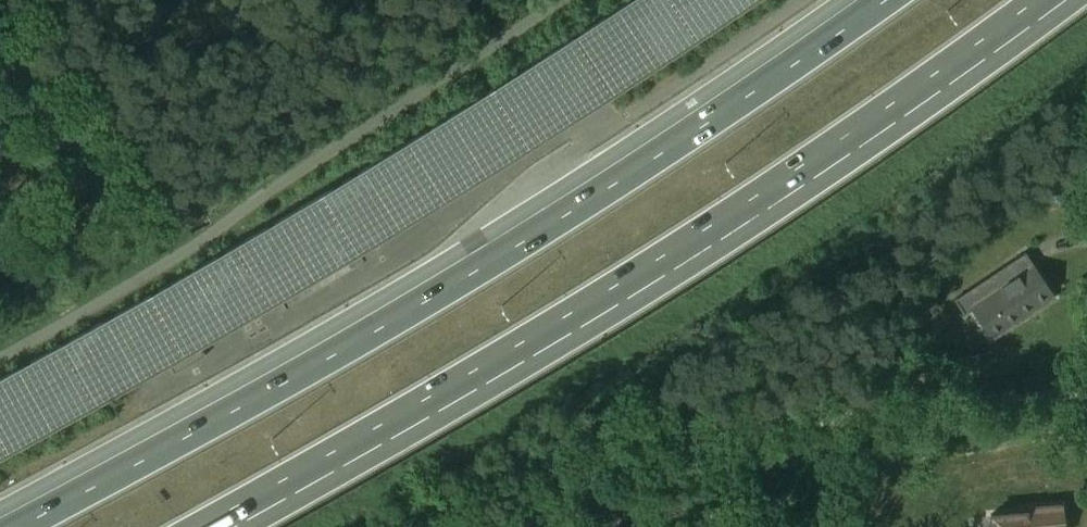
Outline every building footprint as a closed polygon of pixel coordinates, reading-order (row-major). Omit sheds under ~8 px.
[(992,338),(1053,296),(1025,251),(953,299),(963,314),(970,309),(992,338)]
